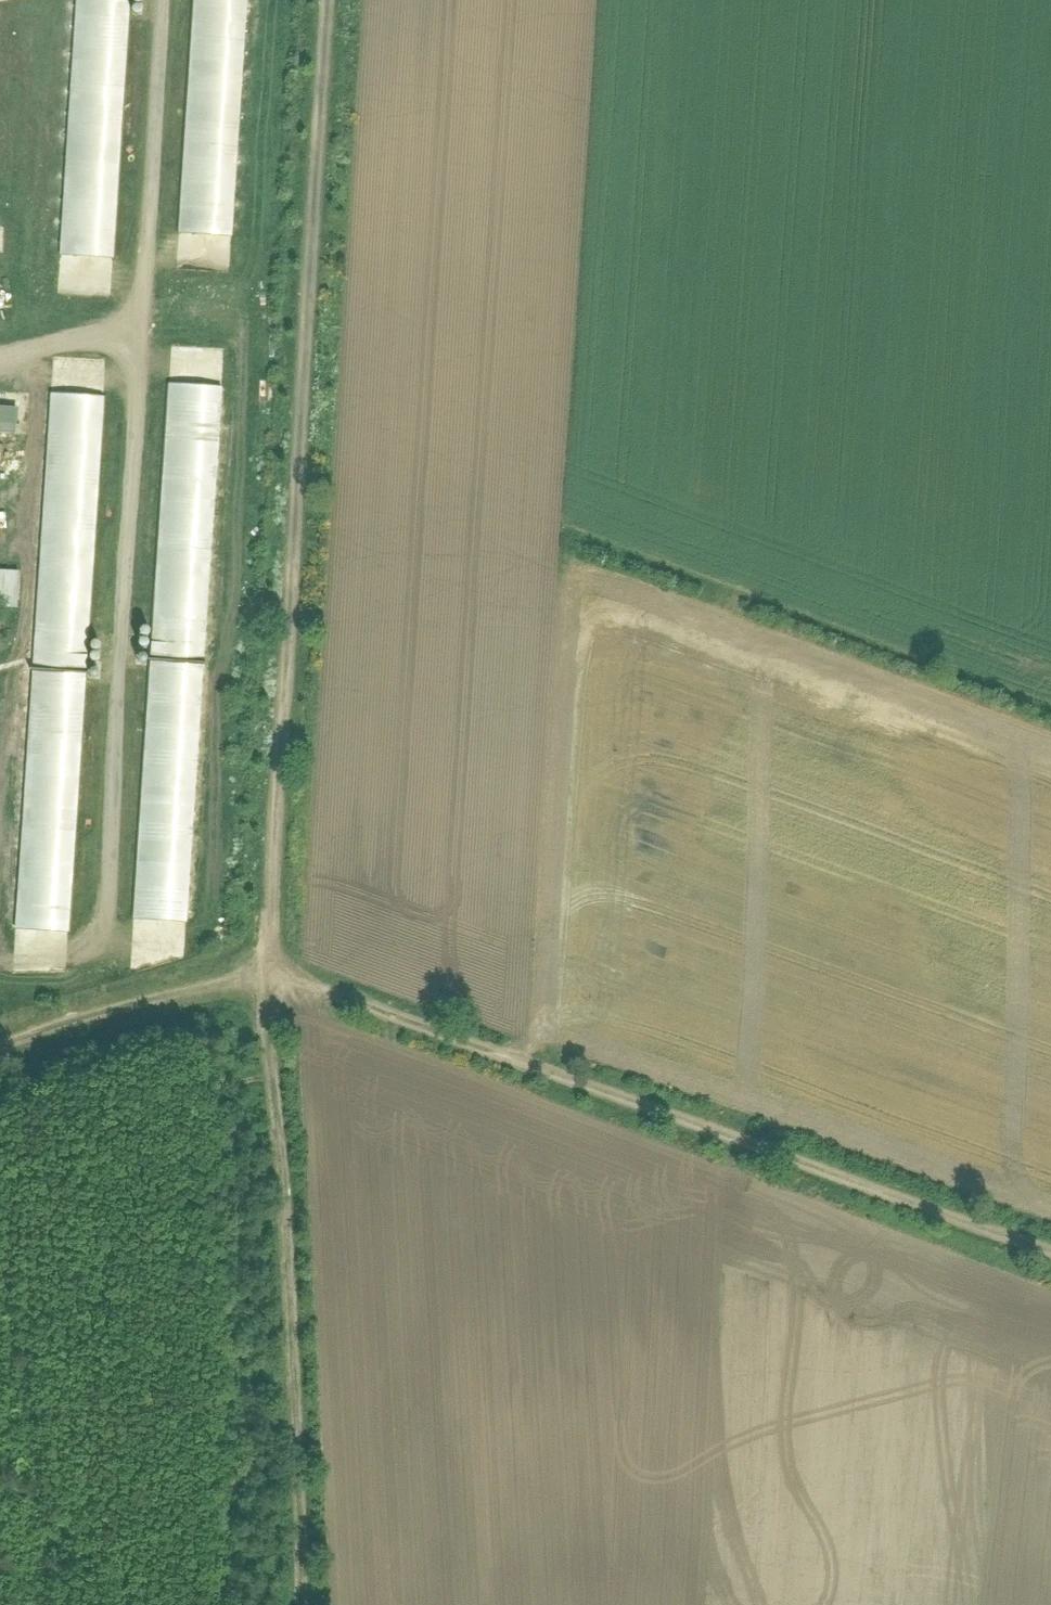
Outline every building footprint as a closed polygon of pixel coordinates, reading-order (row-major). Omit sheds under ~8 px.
[(122,257),(134,0),(80,0),(68,255),(122,257)] [(186,232),(241,235),(253,0),(198,0),(186,232)] [(172,383),(161,640),(176,641),(175,655),(215,657),(226,385),(172,383)] [(94,652),(110,396),(56,392),(40,663),(65,665),(66,651),(94,652)] [(6,458),(6,433),(24,434),(25,405),(0,405),(0,458),(6,458)] [(26,606),(26,569),(0,568),(0,606),(26,606)] [(153,661),(142,919),(197,921),(207,663),(153,661)] [(78,932),(91,671),(36,669),(23,929),(78,932)]
